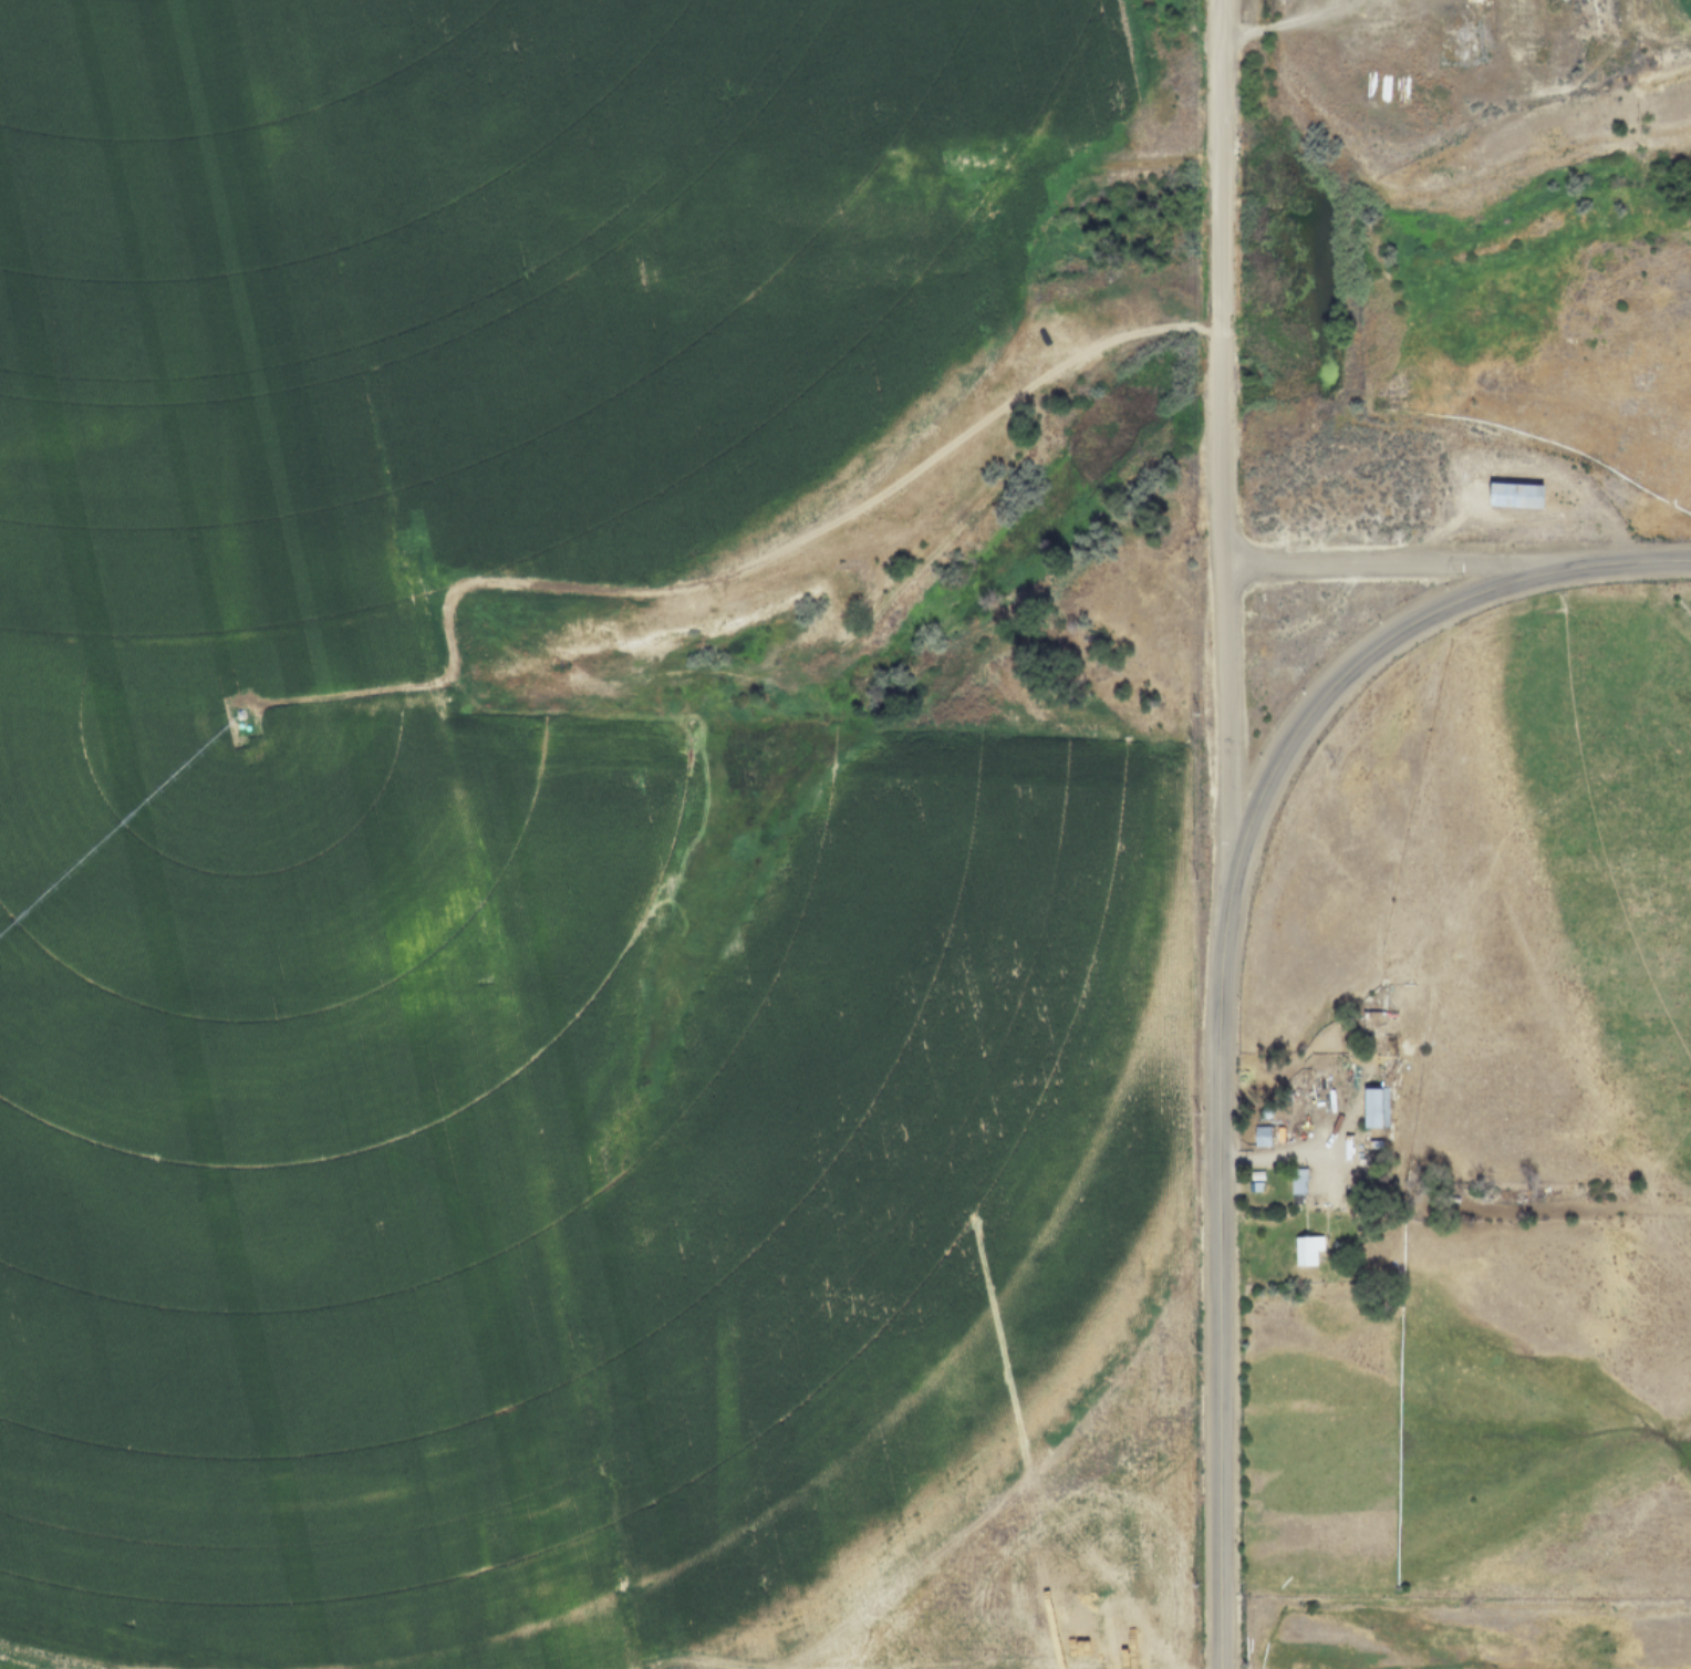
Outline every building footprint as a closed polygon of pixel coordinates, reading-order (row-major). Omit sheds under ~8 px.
[(1543,506),(1543,483),(1489,483),(1489,506),(1543,506)] [(1363,1011),(1363,1055),(1399,1056),(1400,1011),(1363,1011)] [(1388,1088),(1363,1088),(1363,1129),(1388,1129),(1388,1088)] [(1254,1147),(1270,1147),(1270,1127),(1254,1127),(1254,1147)] [(1305,1170),(1291,1170),(1291,1195),(1305,1195),(1305,1170)] [(1323,1252),(1323,1238),(1295,1238),(1295,1267),(1316,1267),(1316,1252),(1323,1252)]
